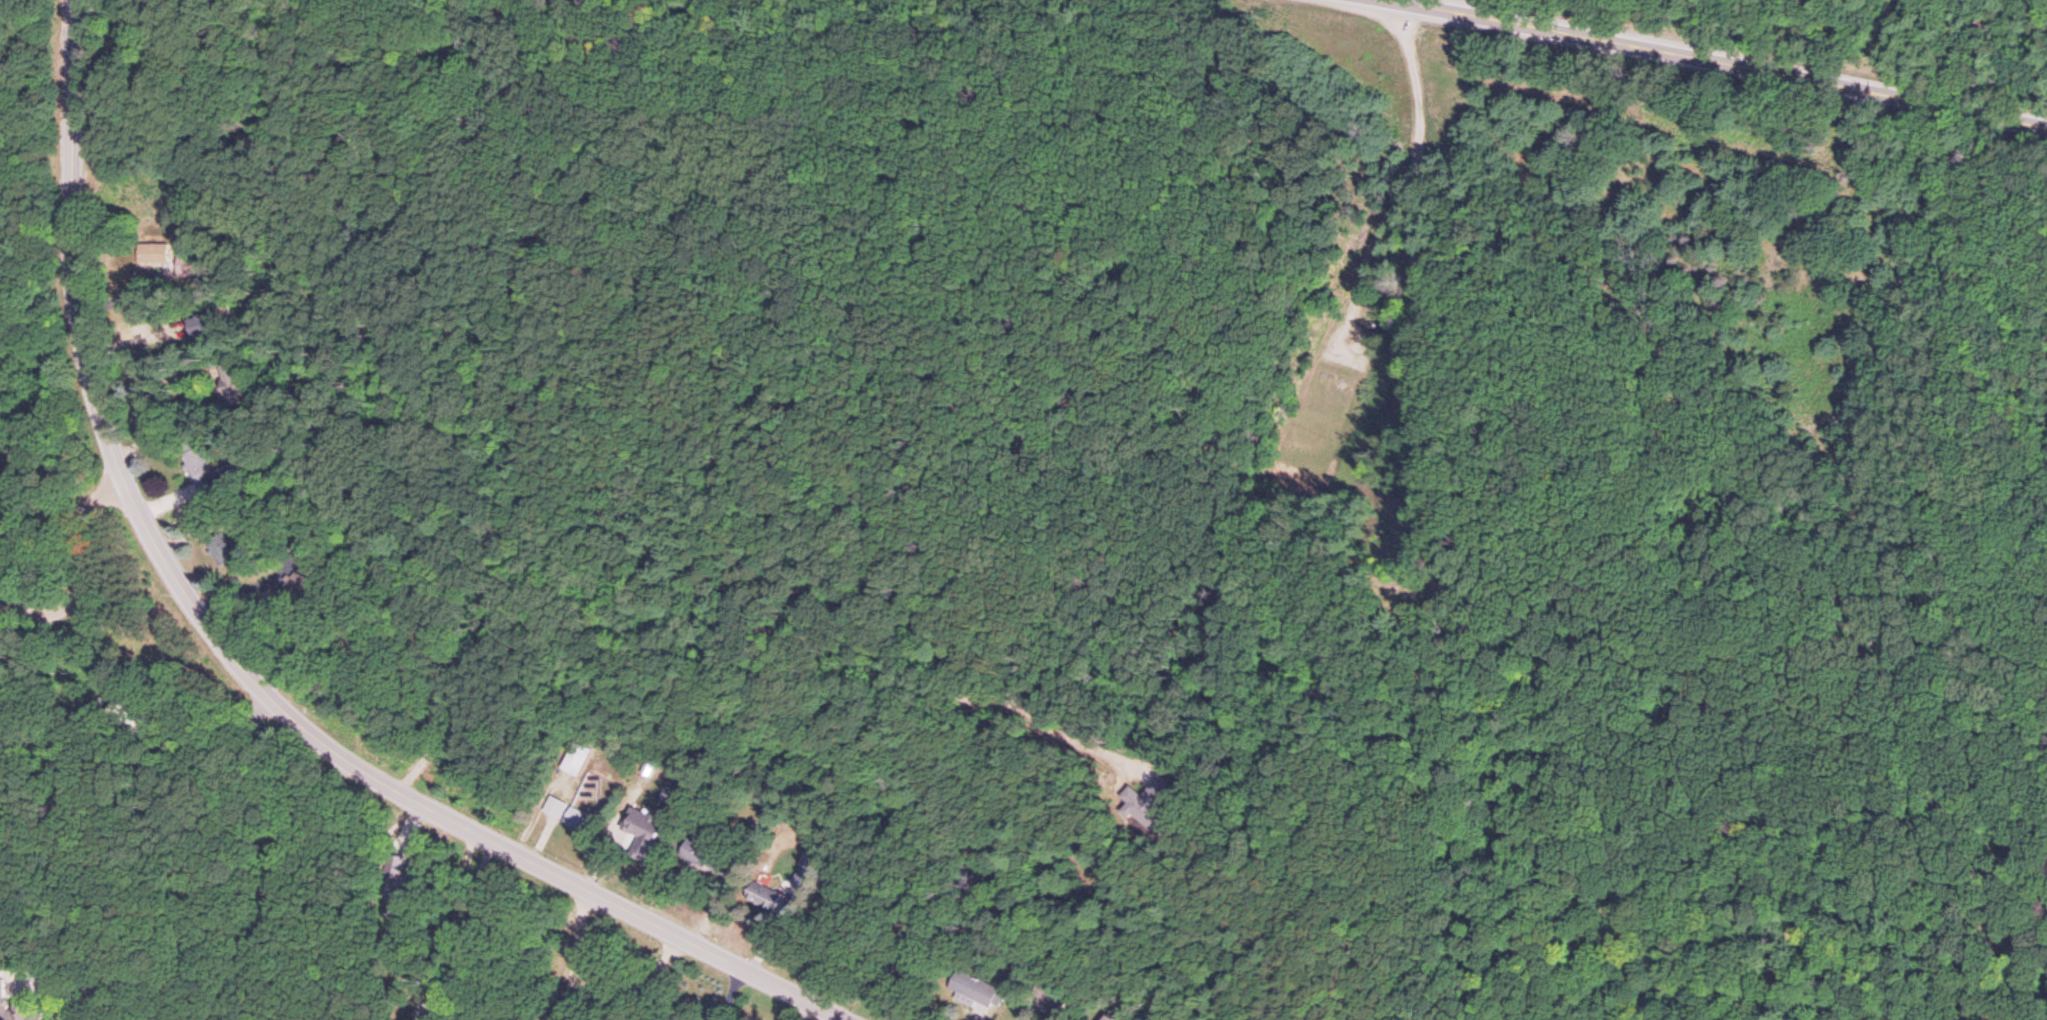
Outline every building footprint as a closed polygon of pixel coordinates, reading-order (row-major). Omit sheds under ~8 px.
[(167,265),(167,245),(137,245),(137,265),(167,265)] [(194,487),(213,477),(198,449),(180,459),(194,487)] [(562,772),(575,780),(590,753),(577,746),(562,772)] [(544,812),(556,821),(565,808),(553,799),(544,812)] [(562,827),(586,835),(591,817),(568,810),(562,827)] [(656,850),(666,824),(630,810),(620,836),(656,850)] [(678,859),(703,872),(712,854),(687,841),(678,859)] [(957,970),(947,991),(974,1004),(969,1016),(978,1019),(989,1019),(1003,992),(957,970)]
